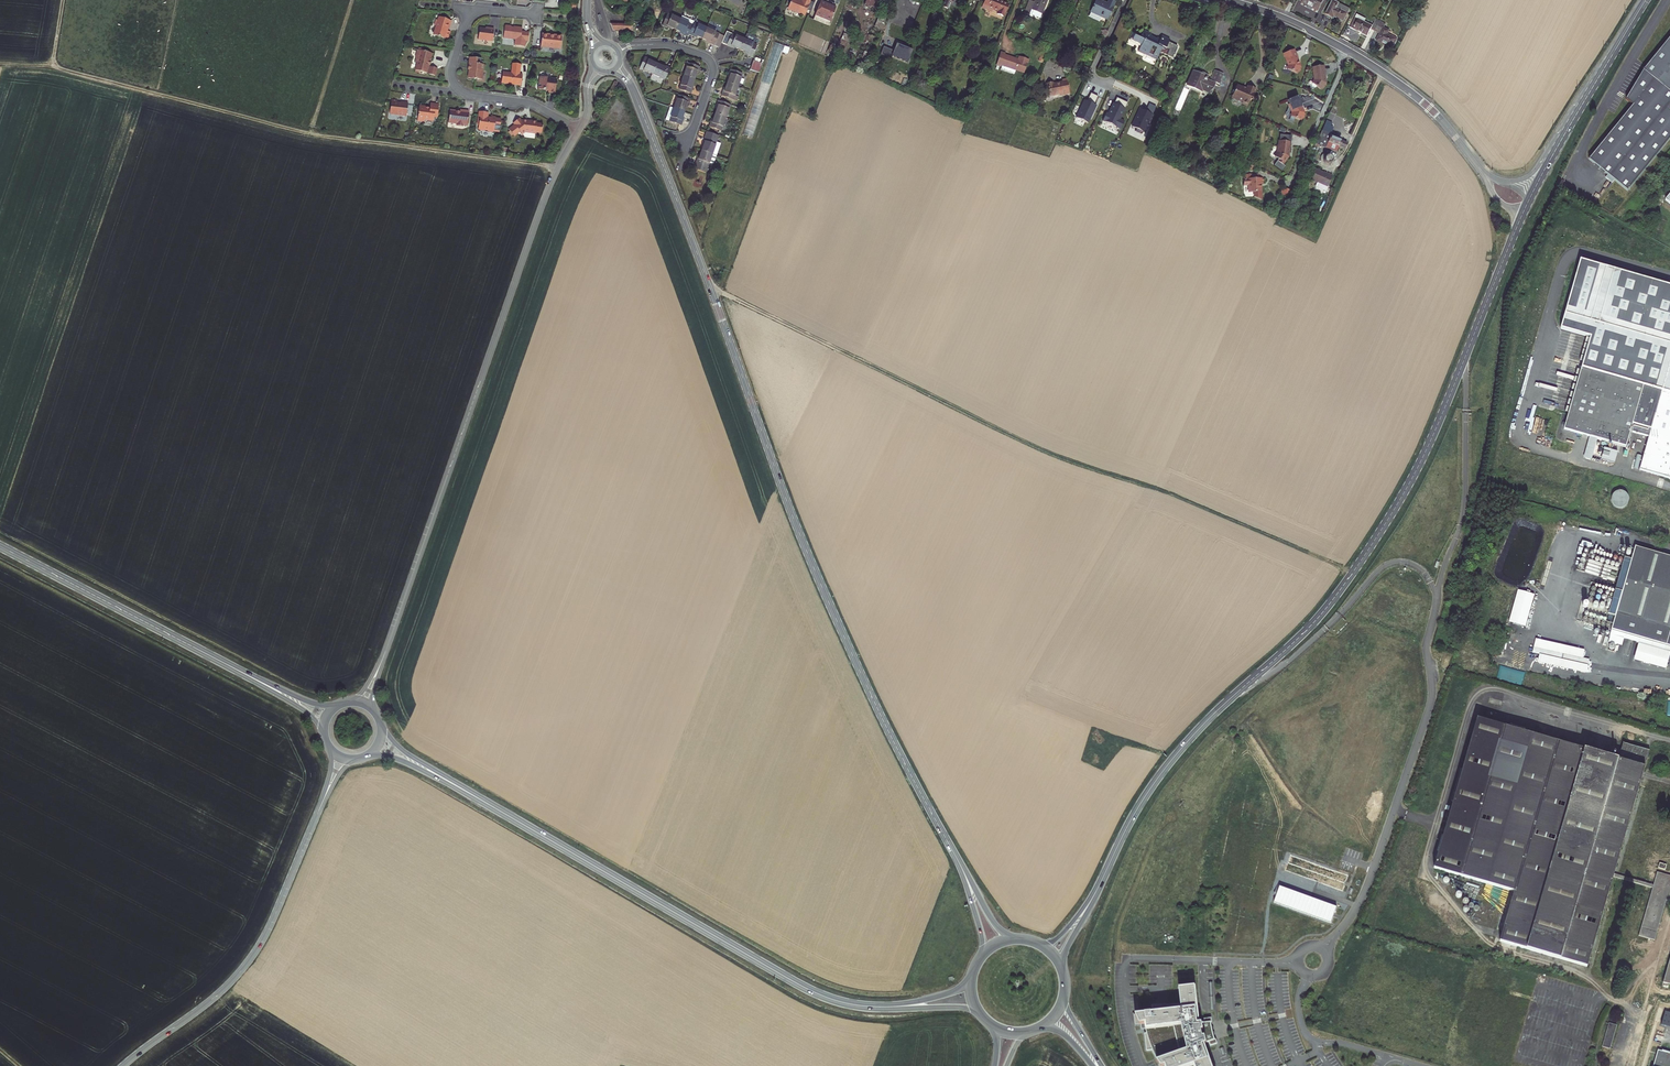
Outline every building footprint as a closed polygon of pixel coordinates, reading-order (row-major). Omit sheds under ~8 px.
[(795,0),(791,0),(787,10),(805,17),(811,2),(806,0),(803,0),(802,2),(795,0)] [(951,2),(946,0),(943,7),(948,10),(951,2)] [(983,8),(988,10),(989,6),(999,10),(998,14),(1004,17),(1009,4),(1000,0),(986,0),(983,8)] [(1031,15),(1032,10),(1043,14),(1048,0),(1036,0),(1035,3),(1030,1),(1025,12),(1031,15)] [(1303,1),(1302,3),(1318,11),(1324,0),(1323,0),(1301,0),(1303,1)] [(1106,5),(1095,1),(1090,12),(1089,16),(1099,21),(1100,19),(1105,21),(1112,4),(1107,2),(1106,5)] [(837,8),(821,2),(816,16),(831,22),(837,8)] [(1339,6),(1333,3),(1326,16),(1332,19),(1333,17),(1343,22),(1347,14),(1337,9),(1339,6)] [(1041,19),(1043,14),(1032,10),(1031,15),(1041,19)] [(673,31),(678,21),(665,15),(660,27),(664,28),(666,29),(666,28),(673,31)] [(642,29),(644,17),(636,16),(634,28),(642,29)] [(692,22),(679,16),(678,21),(690,26),(691,23),(692,22)] [(438,27),(435,36),(445,39),(446,38),(449,39),(452,33),(448,32),(449,29),(450,30),(453,22),(441,18),(440,22),(437,21),(435,26),(438,27)] [(1370,31),(1373,33),(1379,22),(1376,20),(1371,28),(1355,19),(1350,28),(1367,37),(1370,31)] [(686,37),(687,34),(690,26),(678,21),(673,31),(681,34),(680,35),(682,35),(686,37)] [(1383,29),(1385,25),(1379,22),(1373,33),(1379,36),(1376,42),(1390,50),(1395,40),(1387,36),(1389,32),(1383,29)] [(690,26),(687,34),(690,36),(692,37),(693,36),(701,39),(705,29),(691,23),(690,26)] [(705,29),(701,39),(704,40),(707,41),(706,43),(718,48),(723,36),(713,32),(714,29),(706,26),(705,29)] [(476,41),(491,42),(492,30),(487,29),(487,31),(478,29),(476,41)] [(506,30),(505,40),(517,41),(516,48),(525,49),(526,43),(529,43),(530,35),(522,34),(523,31),(514,30),(514,31),(512,31),(511,29),(507,29),(506,30)] [(1138,35),(1136,34),(1133,40),(1142,44),(1139,52),(1147,55),(1148,53),(1157,58),(1159,54),(1163,52),(1173,57),(1178,46),(1169,42),(1165,40),(1164,43),(1160,41),(1161,40),(1150,35),(1151,33),(1146,31),(1143,37),(1142,37),(1142,35),(1138,34),(1138,35)] [(1163,34),(1161,40),(1160,41),(1164,43),(1165,40),(1169,42),(1171,38),(1163,34)] [(731,35),(726,46),(730,47),(732,48),(732,47),(739,50),(744,40),(731,35)] [(544,36),(542,49),(562,51),(564,39),(558,38),(557,40),(550,39),(551,37),(544,36)] [(744,40),(739,50),(746,53),(746,54),(751,56),(758,41),(745,36),(744,40)] [(1628,191),(1669,138),(1669,38),(1649,64),(1631,93),(1638,99),(1589,159),(1628,191)] [(776,67),(783,46),(775,43),(771,55),(774,56),(772,60),(774,61),(772,65),(776,67)] [(909,63),(913,51),(897,45),(894,52),(884,48),(881,56),(891,60),(892,57),(909,63)] [(1294,48),(1285,51),(1286,55),(1286,56),(1290,64),(1288,68),(1297,72),(1298,69),(1300,70),(1302,66),(1300,65),(1300,64),(1297,56),(1298,56),(1297,51),(1295,52),(1294,48)] [(431,68),(434,55),(420,51),(418,59),(419,59),(418,63),(420,64),(417,73),(421,74),(422,72),(437,77),(439,70),(431,68)] [(1005,63),(1018,68),(1027,72),(1032,60),(1023,56),(1021,60),(1008,54),(1009,52),(1005,51),(1000,63),(1004,65),(1005,63)] [(652,75),(656,65),(649,62),(649,61),(647,60),(644,58),(639,69),(652,75)] [(470,78),(470,79),(483,81),(485,66),(482,66),(483,60),(472,59),(470,75),(469,76),(469,77),(470,78)] [(751,67),(750,70),(760,73),(763,64),(753,61),(751,67)] [(1004,65),(1003,68),(1016,73),(1018,68),(1005,63),(1004,65)] [(685,78),(695,81),(697,74),(699,74),(699,72),(701,68),(689,64),(685,78)] [(1324,64),(1314,65),(1314,70),(1314,74),(1315,74),(1316,79),(1313,82),(1321,88),(1322,86),(1323,88),(1326,83),(1325,82),(1326,81),(1325,73),(1326,73),(1326,68),(1324,68),(1324,64)] [(663,68),(656,65),(652,75),(665,80),(670,69),(666,67),(663,66),(663,68)] [(513,74),(520,75),(522,75),(523,66),(521,71),(513,70),(513,74)] [(731,76),(728,82),(738,86),(742,73),(731,70),(730,73),(729,75),(731,76)] [(505,73),(503,85),(515,86),(519,85),(518,87),(523,87),(524,76),(522,75),(520,75),(513,74),(505,73)] [(1222,77),(1214,73),(1210,82),(1219,86),(1220,83),(1219,82),(1222,77)] [(1191,75),(1186,87),(1207,96),(1207,95),(1210,96),(1214,86),(1206,82),(1207,78),(1202,76),(1202,77),(1197,76),(1197,77),(1191,75)] [(1065,91),(1066,93),(1070,92),(1067,77),(1062,78),(1062,80),(1054,82),(1053,80),(1047,82),(1050,95),(1059,93),(1065,91)] [(542,78),(540,90),(547,91),(547,89),(550,89),(550,90),(552,91),(552,94),(557,94),(559,80),(542,78)] [(685,78),(681,91),(692,94),(693,91),(694,88),(693,88),(695,81),(685,78)] [(724,92),(723,95),(738,101),(740,96),(735,95),(738,86),(728,82),(726,90),(724,90),(724,92)] [(1249,101),(1254,90),(1246,86),(1244,90),(1241,89),(1242,88),(1235,84),(1230,98),(1241,102),(1240,104),(1245,106),(1248,100),(1249,101)] [(1095,110),(1097,105),(1095,104),(1099,96),(1092,93),(1088,101),(1085,99),(1077,117),(1089,123),(1094,112),(1093,111),(1094,109),(1095,110)] [(1298,95),(1289,99),(1290,103),(1294,111),(1292,115),(1301,119),(1302,116),(1304,117),(1306,113),(1304,112),(1304,111),(1301,103),(1302,103),(1301,98),(1299,99),(1298,95)] [(674,109),(685,113),(687,106),(688,106),(689,104),(690,100),(678,96),(674,109)] [(1122,130),(1125,122),(1121,120),(1129,104),(1118,99),(1115,104),(1114,104),(1111,110),(1112,110),(1110,115),(1109,115),(1107,114),(1103,121),(1110,124),(1115,126),(1115,127),(1122,130)] [(718,106),(715,114),(725,117),(730,104),(718,100),(717,104),(716,105),(718,106)] [(399,102),(393,101),(391,115),(408,117),(410,104),(402,103),(402,104),(399,104),(399,102)] [(1150,104),(1148,109),(1153,112),(1152,114),(1154,115),(1157,107),(1150,104)] [(418,123),(424,123),(424,121),(434,123),(434,118),(437,119),(439,106),(430,105),(430,110),(425,110),(425,108),(420,107),(418,123)] [(685,113),(674,109),(670,108),(666,121),(682,126),(683,122),(684,120),(683,120),(685,113)] [(1136,132),(1143,135),(1149,123),(1150,123),(1154,115),(1152,114),(1153,112),(1148,109),(1147,111),(1147,112),(1144,110),(1142,109),(1133,127),(1138,129),(1136,132)] [(451,112),(450,124),(459,125),(458,128),(465,128),(465,127),(469,128),(469,125),(469,123),(471,123),(472,116),(470,116),(471,113),(462,111),(461,114),(451,112)] [(1336,115),(1330,112),(1325,125),(1329,127),(1330,127),(1336,115)] [(490,115),(481,114),(479,123),(480,124),(479,130),(480,130),(482,132),(485,133),(487,131),(489,132),(491,134),(495,134),(498,132),(501,132),(503,121),(500,121),(500,119),(493,118),(493,120),(490,120),(490,115)] [(721,130),(725,117),(715,114),(713,121),(711,120),(711,123),(710,126),(721,130)] [(516,127),(510,131),(511,133),(515,137),(516,138),(521,134),(524,137),(527,134),(537,135),(537,134),(544,134),(545,126),(539,125),(539,123),(532,122),(532,124),(529,123),(524,122),(523,123),(521,121),(515,125),(516,127)] [(1329,129),(1329,127),(1325,125),(1315,147),(1332,155),(1335,149),(1342,152),(1345,145),(1328,137),(1331,130),(1329,129)] [(706,143),(703,150),(714,154),(718,155),(722,142),(718,141),(720,135),(708,132),(705,141),(705,143),(706,143)] [(1276,155),(1280,157),(1279,159),(1284,162),(1289,154),(1290,144),(1292,145),(1292,140),(1289,140),(1282,139),(1280,139),(1280,144),(1279,151),(1276,155)] [(714,154),(703,150),(701,158),(700,157),(699,159),(698,163),(709,167),(711,162),(714,163),(715,162),(718,155),(714,154)] [(1330,164),(1330,162),(1330,160),(1327,157),(1323,157),(1322,159),(1320,162),(1322,166),(1325,167),(1329,165),(1330,164)] [(709,167),(698,163),(696,169),(708,172),(709,167)] [(1251,191),(1262,190),(1262,181),(1264,181),(1264,176),(1260,176),(1252,177),(1252,173),(1250,173),(1250,178),(1245,178),(1245,183),(1250,183),(1251,191)] [(1306,183),(1312,186),(1313,184),(1324,189),(1329,179),(1321,175),(1320,177),(1311,173),(1306,183)] [(1288,199),(1291,191),(1282,188),(1279,196),(1288,199)] [(1639,471),(1669,480),(1669,285),(1580,259),(1560,330),(1590,338),(1564,431),(1626,448),(1630,433),(1649,438),(1639,471)] [(1609,451),(1606,462),(1619,466),(1622,455),(1609,451)] [(1627,493),(1612,494),(1613,509),(1628,508),(1627,493)] [(1636,545),(1612,626),(1669,644),(1669,555),(1636,545)] [(1585,550),(1576,568),(1581,570),(1589,552),(1585,550)] [(1613,629),(1611,635),(1669,653),(1669,646),(1613,629)] [(1534,646),(1532,653),(1588,665),(1589,658),(1534,646)] [(1643,776),(1651,750),(1623,742),(1619,758),(1478,717),(1464,768),(1461,767),(1452,801),(1454,802),(1435,867),(1515,891),(1500,940),(1518,945),(1588,966),(1614,876),(1653,888),(1639,935),(1656,940),(1668,901),(1669,901),(1669,875),(1658,871),(1654,883),(1616,871),(1643,776)] [(1180,988),(1182,1010),(1180,1010),(1179,1005),(1153,1008),(1154,1015),(1135,1017),(1136,1027),(1141,1026),(1142,1031),(1146,1030),(1147,1034),(1145,1035),(1147,1052),(1153,1051),(1159,1063),(1161,1065),(1191,1065),(1194,1065),(1195,1065),(1211,1065),(1203,1045),(1209,1043),(1210,1046),(1217,1044),(1216,1040),(1215,1040),(1213,1035),(1212,1029),(1211,1023),(1212,1023),(1212,1018),(1204,1019),(1205,1023),(1199,1024),(1195,987),(1180,988)] [(1662,1024),(1669,1026),(1669,1012),(1665,1010),(1662,1024)] [(1608,1022),(1601,1046),(1610,1048),(1618,1024),(1608,1022)] [(1661,1050),(1657,1049),(1652,1065),(1669,1065),(1669,1053),(1661,1050)]
